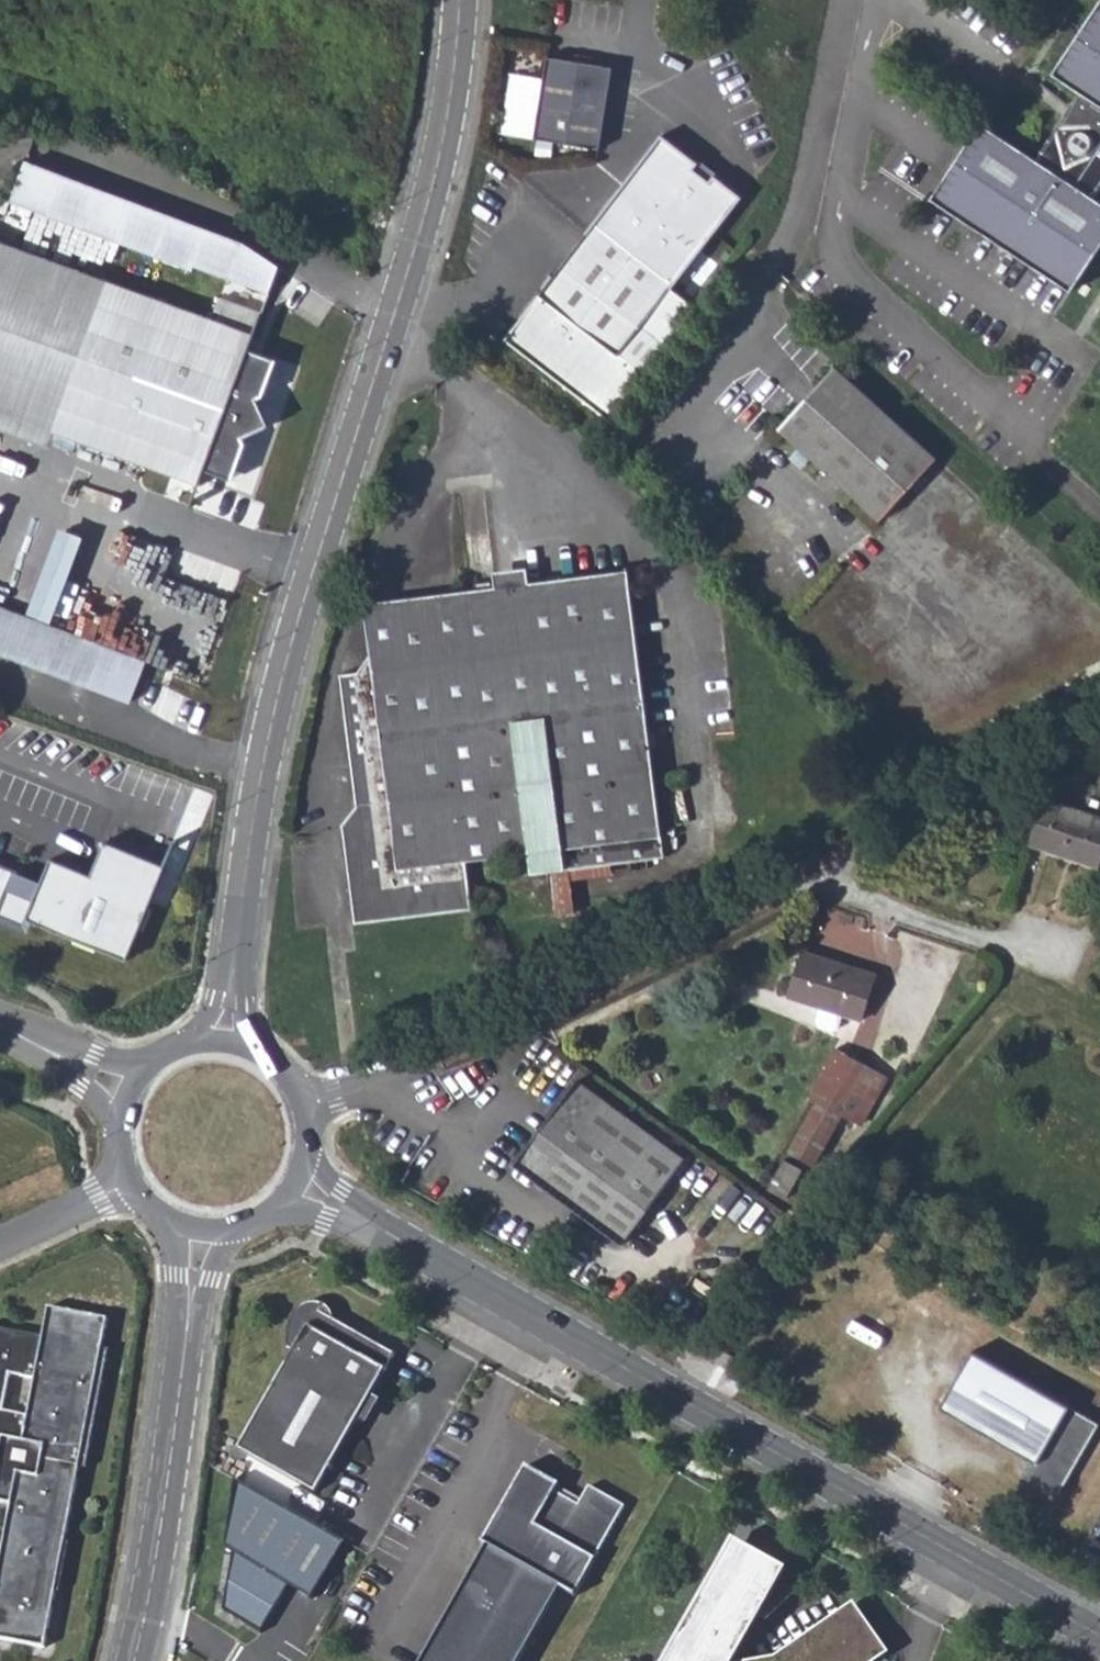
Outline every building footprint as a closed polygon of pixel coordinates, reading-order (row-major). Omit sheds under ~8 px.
[(1052,75),(1079,95),(1040,157),(988,121),(934,201),(1072,295),(1099,252),(1099,198),(1096,196),(1099,190),(1099,8),(1052,75)] [(602,73),(537,62),(523,143),(588,155),(602,73)] [(661,294),(730,205),(703,184),(695,191),(681,179),(687,171),(650,143),(573,240),(599,260),(610,261),(661,294)] [(229,277),(241,242),(20,171),(7,210),(192,269),(193,265),(229,277)] [(599,260),(573,240),(492,345),(597,426),(655,353),(630,333),(661,294),(610,261),(599,260)] [(241,242),(229,277),(266,289),(274,265),(241,242)] [(53,450),(58,436),(108,285),(0,252),(0,434),(53,450)] [(272,374),(244,365),(251,345),(262,308),(220,296),(212,318),(151,299),(156,282),(114,269),(108,285),(58,436),(205,481),(210,467),(218,447),(245,455),(251,439),(248,433),(252,431),(256,422),(266,417),(260,407),(263,398),(260,393),(266,390),(272,374)] [(277,354),(251,345),(244,365),(272,374),(277,354)] [(844,364),(784,430),(885,519),(939,458),(844,364)] [(274,420),(263,398),(260,407),(266,417),(256,422),(252,431),(274,420)] [(245,455),(218,447),(210,467),(238,475),(245,455)] [(549,872),(572,870),(660,861),(631,571),(373,595),(376,662),(344,665),(356,828),(353,837),(358,913),(474,901),(473,858),(513,855),(513,875),(549,872)] [(0,602),(0,655),(132,707),(149,659),(0,602)] [(1099,870),(1099,868),(1099,822),(1046,804),(1031,846),(1099,870)] [(25,926),(28,919),(127,960),(167,866),(106,841),(92,874),(52,858),(42,882),(35,898),(11,888),(18,872),(0,864),(0,915),(25,926)] [(549,872),(551,904),(574,903),(572,870),(549,872)] [(18,872),(11,888),(35,898),(42,882),(18,872)] [(551,904),(552,915),(575,914),(574,903),(551,904)] [(812,1016),(814,1022),(827,1027),(833,1025),(838,1011),(857,1019),(873,978),(805,951),(789,991),(817,1002),(812,1016)] [(787,1156),(812,1169),(840,1118),(858,1084),(876,1094),(884,1079),(833,1052),(808,1101),(815,1105),(787,1156)] [(521,1163),(626,1242),(685,1160),(581,1080),(521,1163)] [(858,1084),(840,1118),(858,1128),(876,1094),(858,1084)] [(289,1360),(238,1449),(315,1492),(392,1356),(394,1353),(391,1351),(335,1320),(320,1311),(325,1303),(316,1300),(307,1300),(303,1301),(293,1308),(287,1316),(282,1328),(279,1343),(280,1349),(282,1357),(289,1360)] [(330,1308),(325,1303),(320,1311),(335,1320),(333,1315),(330,1308)] [(11,1504),(6,1530),(1,1529),(0,1535),(0,1639),(44,1647),(55,1591),(60,1592),(69,1543),(65,1542),(79,1467),(87,1469),(110,1350),(102,1349),(108,1319),(49,1307),(43,1337),(0,1329),(0,1502),(11,1504)] [(974,1350),(940,1407),(1031,1460),(1023,1475),(1059,1496),(1099,1423),(974,1350)] [(482,1543),(487,1546),(422,1660),(520,1660),(561,1589),(574,1596),(625,1506),(589,1486),(582,1499),(578,1505),(555,1492),(558,1486),(525,1467),(482,1543)] [(344,1545),(236,1481),(226,1546),(238,1554),(227,1613),(266,1634),(291,1588),(315,1599),(344,1545)] [(582,1499),(558,1486),(555,1492),(578,1505),(582,1499)] [(787,1570),(734,1541),(666,1660),(738,1660),(787,1570)] [(889,1653),(854,1603),(777,1658),(761,1660),(878,1660),(889,1653)]
